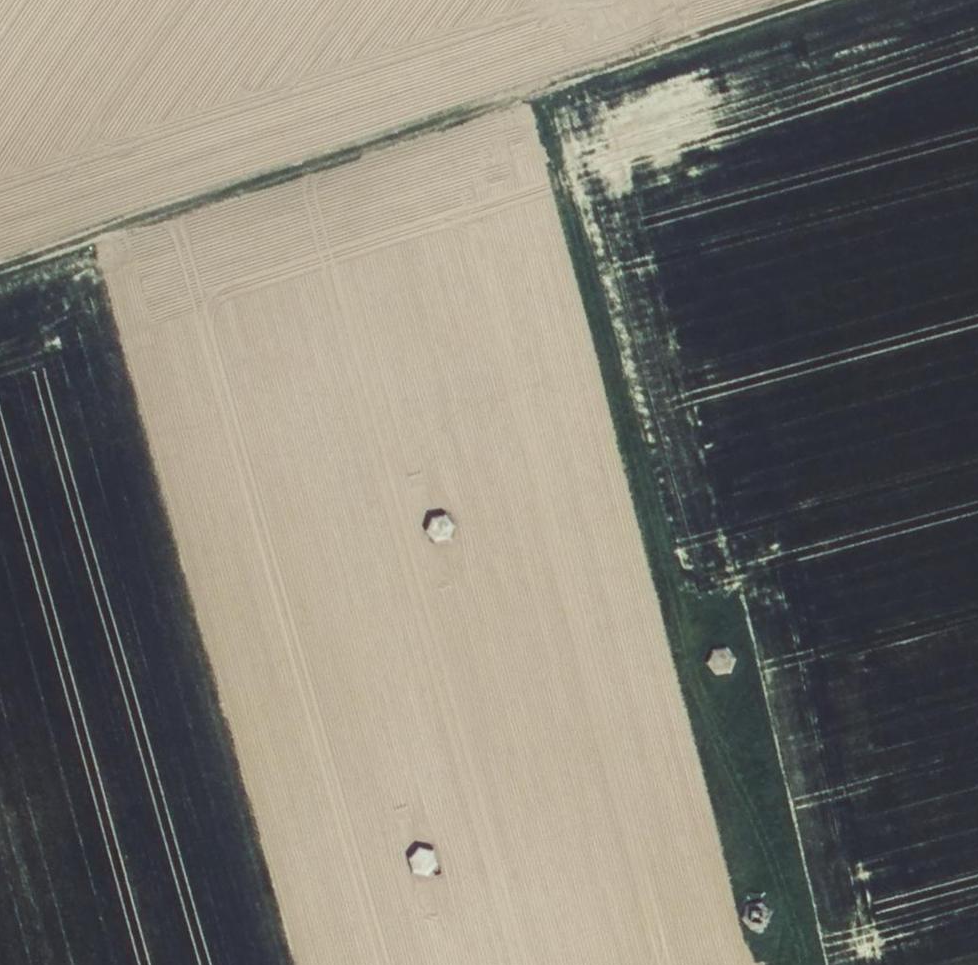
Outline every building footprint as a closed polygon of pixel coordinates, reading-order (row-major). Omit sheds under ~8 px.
[(727,648),(708,655),(715,673),(734,666),(727,648)]
